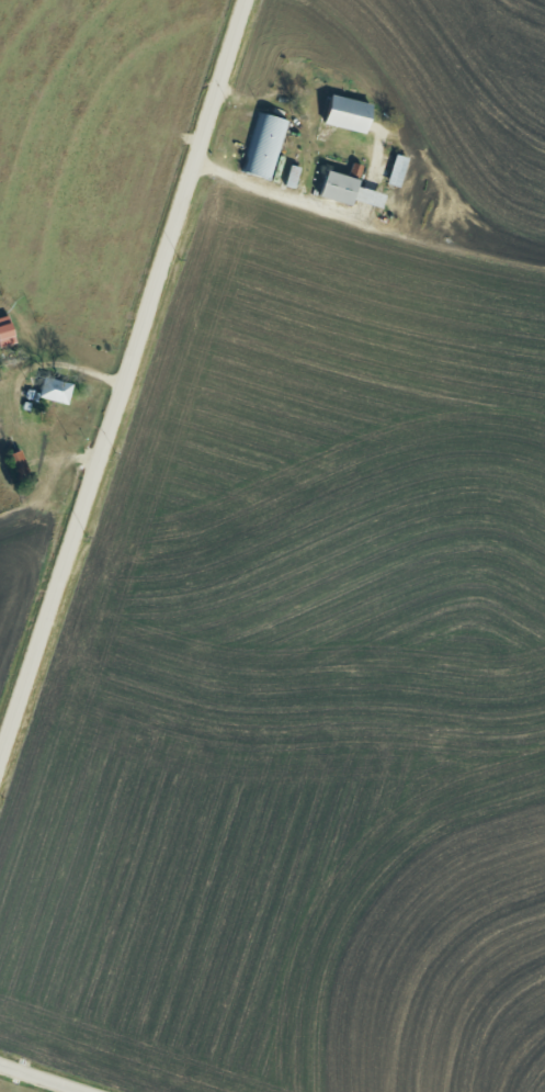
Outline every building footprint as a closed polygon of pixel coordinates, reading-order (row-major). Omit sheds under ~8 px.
[(374,104),(333,94),(326,123),(367,133),(374,104)] [(272,179),(287,119),(257,112),(243,171),(272,179)] [(359,186),(361,179),(328,169),(321,196),(353,205),(354,199),(382,208),(386,194),(359,186)] [(9,314),(0,317),(0,344),(1,347),(17,342),(9,314)] [(68,404),(73,383),(46,377),(41,397),(68,404)] [(29,469),(22,449),(10,453),(17,473),(29,469)]
